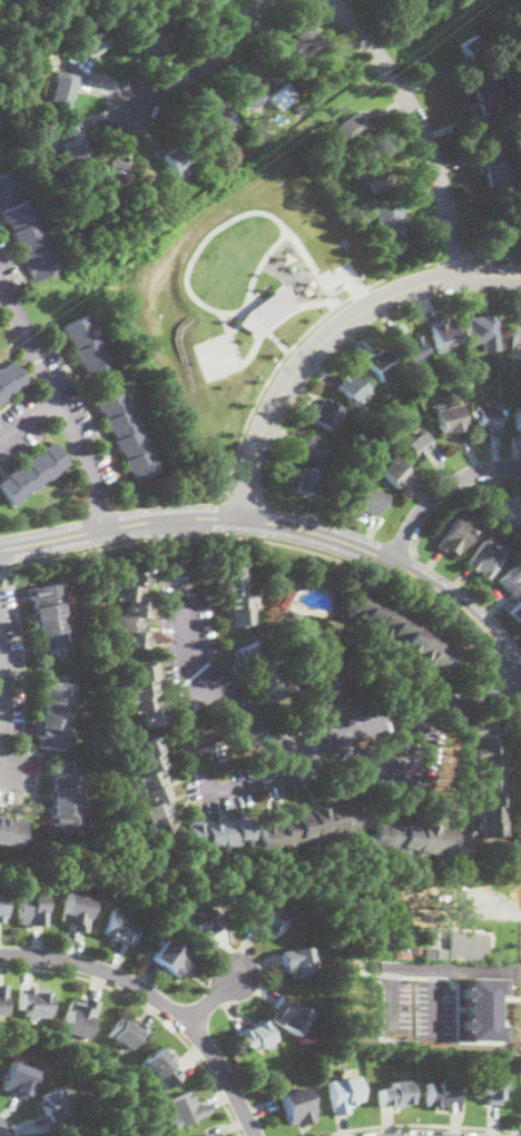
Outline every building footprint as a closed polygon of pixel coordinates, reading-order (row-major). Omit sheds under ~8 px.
[(205,10),(200,16),(193,9),(197,2),(205,10)] [(150,49),(151,51),(144,53),(142,49),(132,52),(128,32),(164,23),(168,42),(159,45),(159,47),(150,49)] [(327,46),(322,52),(316,59),(305,49),(298,58),(283,46),(284,45),(302,23),(327,46)] [(110,45),(101,50),(87,58),(81,48),(77,50),(72,41),(99,26),(110,45)] [(483,50),(468,60),(458,45),(474,34),(483,50)] [(33,41),(27,52),(20,48),(26,37),(33,41)] [(79,76),(77,89),(73,100),(69,99),(67,109),(48,103),(55,75),(66,77),(66,73),(79,76)] [(503,76),(510,89),(499,95),(504,106),(485,115),(480,103),(478,100),(479,99),(474,87),(491,79),(493,81),(503,76)] [(264,96),(253,107),(238,93),(249,82),(264,96)] [(292,95),(285,99),(281,92),(286,88),(292,95)] [(235,121),(222,131),(209,115),(224,105),(235,121)] [(365,127),(338,148),(326,131),(353,111),(365,127)] [(89,152),(70,161),(56,132),(78,121),(86,138),(82,139),(89,152)] [(269,132),(268,140),(260,138),(263,130),(269,132)] [(336,150),(331,155),(325,148),(331,144),(336,150)] [(188,162),(194,170),(184,178),(178,170),(175,172),(163,155),(175,145),(188,162)] [(503,162),(508,180),(488,186),(484,172),(479,174),(474,156),(499,148),(503,162)] [(353,158),(347,162),(343,156),(350,151),(353,158)] [(130,174),(127,184),(119,181),(118,184),(98,177),(105,157),(126,164),(124,171),(130,174)] [(390,182),(371,192),(357,168),(376,158),(390,182)] [(3,221),(0,215),(0,172),(10,167),(27,197),(22,199),(27,209),(29,208),(35,218),(32,219),(38,229),(39,228),(45,237),(46,237),(61,266),(35,280),(31,276),(30,276),(22,264),(24,263),(20,255),(28,250),(26,247),(20,250),(14,241),(13,241),(8,231),(10,230),(4,220),(3,221)] [(411,231),(387,243),(372,208),(401,195),(406,208),(402,210),(411,231)] [(236,322),(247,308),(282,283),(293,305),(264,327),(258,334),(236,322)] [(492,313),(497,349),(482,352),(481,342),(468,343),(466,335),(464,335),(464,329),(465,329),(464,317),(492,313)] [(82,315),(89,327),(90,326),(97,338),(95,339),(100,349),(102,348),(110,364),(86,376),(78,362),(77,363),(70,352),(71,350),(66,338),(59,327),(82,315)] [(442,318),(443,322),(451,319),(456,342),(442,346),(445,350),(436,353),(430,325),(438,323),(436,319),(442,318)] [(512,319),(520,319),(520,346),(518,346),(518,349),(512,349),(512,319)] [(417,359),(409,364),(401,347),(406,345),(405,340),(406,339),(417,335),(427,356),(417,359)] [(380,348),(394,368),(379,379),(362,357),(370,353),(371,355),(380,348)] [(2,398),(0,400),(0,367),(9,360),(21,381),(22,383),(13,389),(13,388),(1,396),(2,398)] [(351,374),(366,388),(356,398),(361,402),(356,406),(336,387),(341,382),(338,379),(343,375),(346,378),(351,374)] [(118,393),(120,397),(122,396),(128,407),(126,407),(131,417),(132,417),(138,426),(136,427),(141,438),(142,437),(147,447),(146,448),(150,458),(153,458),(158,467),(134,480),(128,470),(127,471),(121,461),(124,460),(118,448),(117,451),(111,439),(114,439),(108,428),(107,431),(102,421),(102,419),(98,409),(92,399),(116,387),(118,393)] [(394,396),(389,399),(384,393),(389,389),(394,396)] [(334,419),(327,429),(309,418),(323,398),(341,409),(334,419)] [(466,428),(452,432),(449,433),(448,428),(440,431),(434,409),(453,405),(452,401),(460,399),(466,428)] [(494,403),(501,429),(479,435),(474,419),(472,419),(471,411),(475,408),(474,406),(483,404),(484,405),(494,403)] [(514,432),(520,432),(520,408),(513,408),(514,432)] [(422,454),(415,458),(402,437),(417,427),(427,443),(419,450),(422,454)] [(306,432),(330,442),(321,465),(293,454),(298,439),(303,441),(306,432)] [(11,505),(0,490),(0,479),(4,476),(2,474),(12,466),(14,468),(22,463),(21,462),(31,455),(32,456),(41,451),(39,448),(50,441),(65,463),(56,470),(57,472),(49,478),(48,476),(37,484),(39,486),(30,492),(29,490),(19,496),(21,498),(11,505)] [(412,475),(405,483),(402,480),(396,486),(379,471),(385,463),(384,461),(390,454),(412,475)] [(347,466),(344,473),(337,470),(341,463),(347,466)] [(312,494),(312,495),(289,487),(296,466),(318,472),(312,494)] [(372,488),(373,487),(376,488),(376,490),(389,494),(384,507),(380,506),(376,515),(352,506),(360,484),(372,488)] [(519,497),(520,497),(520,521),(505,524),(504,516),(499,517),(498,512),(502,511),(500,500),(519,496),(519,497)] [(473,531),(456,555),(448,549),(445,552),(436,545),(455,516),(465,523),(464,524),(473,531)] [(494,547),(495,547),(499,544),(509,551),(488,580),(479,573),(479,572),(475,570),(474,571),(473,570),(464,563),(483,539),(494,547)] [(520,557),(520,559),(520,570),(513,577),(520,585),(520,616),(517,620),(508,610),(518,600),(498,579),(520,557)] [(240,579),(243,594),(254,592),(255,607),(252,607),(253,623),(228,626),(225,596),(222,597),(220,582),(214,583),(212,571),(218,571),(217,565),(243,563),(244,579),(240,579)] [(149,585),(149,589),(142,589),(141,602),(148,602),(146,648),(124,646),(125,632),(115,631),(116,614),(126,615),(126,601),(118,600),(119,586),(124,587),(125,571),(149,572),(149,585)] [(59,582),(60,585),(61,584),(63,594),(58,595),(59,602),(66,601),(66,605),(61,606),(62,612),(67,612),(67,613),(60,614),(67,649),(60,650),(61,658),(59,658),(57,651),(50,652),(50,654),(46,654),(46,652),(39,653),(37,644),(40,644),(38,633),(35,633),(33,628),(37,626),(37,625),(36,625),(35,619),(31,620),(30,613),(33,612),(31,597),(27,597),(26,589),(59,582)] [(373,590),(370,599),(389,605),(391,601),(400,604),(397,610),(403,611),(403,609),(413,613),(412,619),(415,620),(416,615),(426,619),(425,624),(439,629),(436,636),(456,644),(446,676),(436,673),(436,672),(432,671),(433,670),(425,666),(426,664),(420,662),(421,659),(406,653),(406,651),(400,649),(403,640),(395,638),(394,640),(385,636),(384,640),(375,636),(376,632),(372,630),(374,624),(347,615),(355,591),(365,593),(366,587),(373,590)] [(304,615),(297,629),(283,619),(287,607),(304,615)] [(328,632),(327,642),(332,642),(331,659),(334,659),(334,676),(335,676),(335,685),(334,685),(334,688),(335,688),(335,695),(336,695),(336,702),(337,702),(337,711),(304,711),(304,688),(307,688),(307,681),(302,681),(302,673),(311,673),(311,668),(305,668),(306,658),(309,658),(309,653),(303,653),(304,642),(306,642),(306,638),(301,636),(301,626),(328,628),(328,632)] [(254,641),(262,654),(265,652),(273,665),(271,666),(277,680),(284,676),(291,690),(284,694),(267,703),(260,690),(257,691),(250,678),(253,676),(246,664),(239,668),(232,653),(254,641)] [(156,692),(156,693),(159,693),(164,723),(144,728),(141,712),(130,713),(127,695),(134,694),(131,682),(134,682),(131,666),(156,662),(159,679),(154,680),(156,692)] [(65,675),(63,682),(71,683),(69,702),(76,703),(75,715),(66,714),(63,733),(71,733),(70,745),(62,744),(62,750),(36,747),(38,735),(35,735),(37,719),(38,719),(39,710),(37,710),(38,705),(38,704),(41,704),(41,699),(42,699),(43,690),(40,690),(42,680),(59,682),(60,674),(65,675)] [(502,722),(503,744),(502,744),(502,750),(505,750),(505,759),(502,759),(503,765),(507,765),(507,774),(504,774),(505,780),(509,780),(510,790),(508,790),(508,796),(511,796),(512,806),(503,806),(503,810),(507,810),(508,820),(505,820),(505,836),(479,837),(478,822),(476,808),(479,808),(479,804),(474,804),(473,799),(478,799),(476,790),(472,790),(472,783),(476,783),(474,747),(472,748),(472,738),(471,738),(470,732),(469,732),(468,722),(472,722),(472,723),(502,722)] [(166,787),(170,799),(176,811),(167,814),(173,828),(153,837),(141,810),(151,806),(145,791),(142,792),(137,778),(145,774),(139,760),(142,759),(136,745),(159,735),(165,749),(159,752),(165,767),(161,768),(168,783),(165,784),(166,787)] [(365,780),(394,781),(394,778),(403,778),(403,789),(425,790),(426,757),(366,756),(365,780)] [(72,760),(71,768),(79,768),(78,787),(80,787),(79,798),(77,798),(77,814),(79,814),(78,833),(52,833),(52,823),(49,823),(49,806),(51,806),(51,798),(49,798),(49,791),(52,791),(52,786),(53,786),(53,777),(50,777),(51,767),(68,767),(68,760),(72,760)] [(362,804),(367,831),(345,834),(344,827),(326,830),(327,833),(307,837),(308,844),(265,853),(258,819),(267,818),(268,821),(273,820),(273,821),(282,819),(281,812),(286,812),(287,817),(296,816),(295,812),(311,810),(309,806),(314,804),(315,810),(346,803),(346,802),(362,799),(363,803),(362,804)] [(2,839),(0,839),(0,816),(4,817),(6,818),(14,819),(16,817),(21,817),(20,820),(24,820),(22,837),(28,838),(28,841),(21,840),(21,847),(1,843),(2,839)] [(410,824),(420,827),(421,822),(458,831),(458,830),(469,832),(469,830),(472,831),(465,865),(443,860),(445,851),(440,850),(439,857),(430,856),(430,853),(424,852),(423,859),(410,856),(410,853),(394,850),(393,856),(367,851),(373,822),(390,826),(391,817),(400,819),(399,822),(410,824)] [(248,818),(252,840),(207,848),(207,844),(191,847),(188,824),(204,822),(204,826),(248,818)] [(195,896),(188,899),(185,892),(191,889),(195,896)] [(92,906),(87,931),(71,928),(72,925),(69,925),(69,921),(60,919),(67,890),(95,897),(92,906)] [(46,892),(45,926),(28,925),(29,922),(18,922),(18,892),(46,892)] [(220,928),(209,936),(206,930),(204,932),(201,929),(194,935),(180,916),(206,898),(214,910),(209,912),(220,928)] [(258,901),(265,905),(266,901),(286,912),(274,937),(247,923),(258,901)] [(138,927),(130,945),(116,939),(110,938),(110,936),(100,931),(109,910),(127,917),(125,921),(138,927)] [(492,935),(491,945),(486,945),(485,954),(449,948),(451,928),(489,932),(489,935),(492,935)] [(189,966),(186,970),(184,969),(183,971),(180,970),(176,976),(151,958),(166,937),(195,959),(189,966)] [(440,947),(440,956),(430,956),(430,946),(440,947)] [(313,970),(291,974),(291,972),(285,972),(282,950),(311,947),(314,970),(313,970)] [(464,1038),(502,1039),(502,1024),(495,1024),(495,992),(503,992),(504,977),(466,976),(466,986),(462,986),(462,998),(465,997),(465,1017),(461,1017),(462,1029),(465,1029),(464,1038)] [(48,989),(47,1016),(24,1016),(24,1008),(17,1008),(18,989),(48,989)] [(308,1019),(303,1028),(298,1036),(281,1025),(271,1019),(276,1010),(274,1008),(284,991),(314,1010),(308,1019)] [(100,1002),(86,1039),(82,1037),(79,1045),(67,1040),(69,1034),(59,1029),(71,999),(80,1002),(82,996),(100,1002)] [(129,1024),(130,1024),(132,1020),(147,1030),(139,1041),(135,1038),(127,1049),(108,1036),(120,1017),(129,1024)] [(267,1043),(257,1049),(254,1044),(245,1049),(236,1033),(264,1017),(275,1039),(267,1043)] [(157,1047),(161,1053),(163,1053),(167,1057),(166,1058),(171,1064),(170,1065),(179,1076),(165,1088),(155,1077),(156,1076),(142,1060),(157,1047)] [(35,1070),(24,1097),(0,1087),(2,1080),(1,1079),(2,1075),(4,1076),(10,1061),(35,1070)] [(503,1073),(501,1105),(486,1104),(488,1098),(473,1097),(475,1069),(503,1071),(503,1073)] [(335,1114),(334,1115),(327,1080),(355,1076),(360,1099),(352,1100),(352,1106),(347,1107),(348,1112),(335,1114)] [(461,1080),(459,1100),(459,1103),(449,1102),(449,1106),(441,1106),(441,1108),(433,1107),(434,1105),(425,1104),(426,1081),(441,1083),(441,1077),(450,1077),(450,1079),(461,1080)] [(401,1104),(401,1106),(393,1106),(393,1105),(379,1105),(379,1089),(379,1087),(392,1086),(391,1080),(411,1079),(412,1103),(401,1104)] [(312,1122),(307,1123),(301,1125),(301,1124),(296,1125),(296,1122),(288,1124),(279,1093),(307,1085),(317,1120),(312,1122)] [(61,1105),(66,1114),(51,1120),(47,1113),(43,1114),(39,1106),(45,1104),(40,1094),(57,1086),(66,1104),(61,1105)] [(193,1098),(196,1105),(203,1102),(208,1110),(169,1130),(165,1122),(170,1119),(169,1116),(171,1115),(165,1103),(189,1090),(193,1097),(193,1098)]
